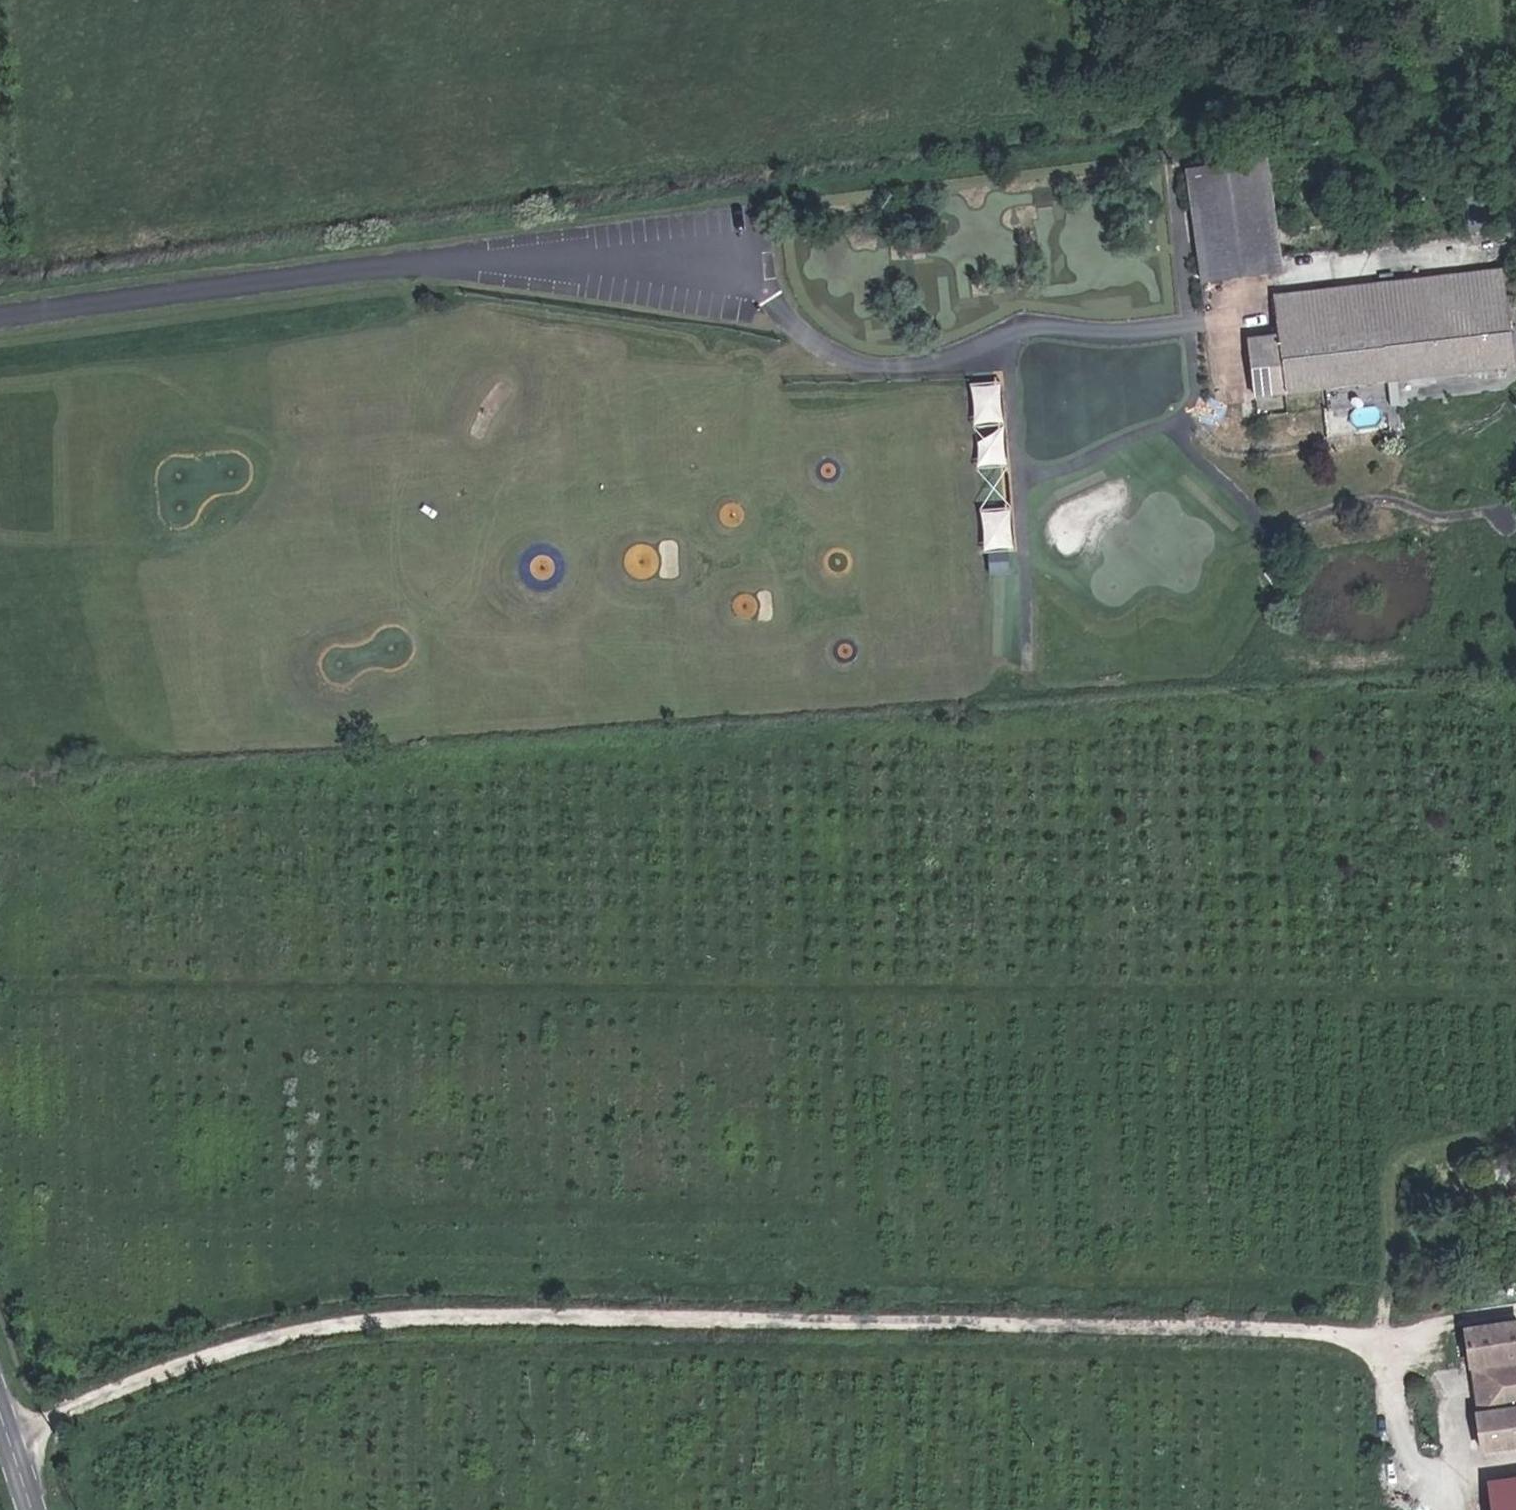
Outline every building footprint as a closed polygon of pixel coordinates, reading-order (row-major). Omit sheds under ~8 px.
[(1246,271),(1236,179),(1192,184),(1204,276),(1246,271)] [(1397,277),(1398,296),(1489,286),(1485,265),(1397,277)] [(1489,286),(1398,296),(1259,311),(1265,355),(1236,358),(1241,405),(1500,375),(1489,286)] [(1007,462),(999,379),(970,382),(978,465),(1007,462)] [(1011,507),(982,507),(982,548),(1012,547),(1011,507)] [(1466,1334),(1486,1455),(1515,1451),(1515,1328),(1466,1334)]
